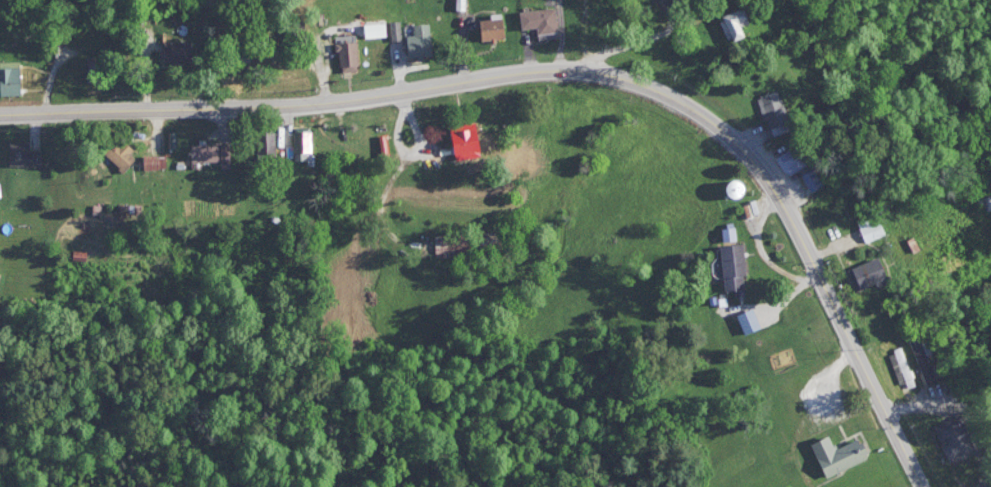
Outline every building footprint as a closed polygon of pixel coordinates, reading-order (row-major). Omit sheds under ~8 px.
[(741,35),(737,25),(745,22),(737,6),(714,16),(724,42),(741,35)] [(531,33),(553,32),(552,7),(514,9),(514,28),(531,27),(531,33)] [(500,38),(500,15),(473,15),(473,38),(500,38)] [(427,21),(397,26),(402,56),(432,51),(427,21)] [(352,41),(333,41),(333,70),(352,70),(352,41)] [(196,42),(168,42),(168,62),(196,62),(196,42)] [(233,54),(251,54),(251,64),(233,64),(233,54)] [(1,95),(24,95),(24,61),(1,61),(1,95)] [(772,138),(789,132),(775,92),(757,98),(772,138)] [(445,126),(448,154),(479,150),(475,122),(445,126)] [(315,130),(295,130),(295,163),(315,163),(315,130)] [(255,131),(278,131),(278,163),(255,163),(255,131)] [(170,134),(179,134),(179,151),(170,151),(170,134)] [(129,172),(141,160),(134,152),(137,149),(123,135),(107,150),(129,172)] [(379,137),(387,136),(388,159),(380,159),(379,137)] [(31,142),(10,142),(10,165),(43,165),(43,150),(31,150),(31,142)] [(232,144),(194,144),(194,162),(232,162),(232,144)] [(803,164),(796,147),(775,155),(782,173),(803,164)] [(168,168),(168,156),(146,156),(146,168),(168,168)] [(814,167),(824,185),(810,193),(800,174),(814,167)] [(740,179),(719,179),(718,195),(740,196),(740,179)] [(987,193),(976,200),(983,211),(990,206),(990,199),(987,193)] [(882,233),(871,210),(851,220),(862,243),(882,233)] [(736,224),(714,226),(719,289),(741,287),(736,224)] [(434,237),(498,232),(500,256),(435,261),(434,237)] [(853,292),(883,278),(875,261),(845,275),(853,292)] [(735,317),(752,311),(758,330),(741,336),(735,317)] [(922,383),(935,380),(924,341),(912,345),(922,383)] [(914,383),(898,346),(886,351),(901,388),(914,383)] [(933,427),(946,461),(976,450),(963,416),(933,427)] [(861,459),(853,438),(829,447),(824,434),(805,441),(818,475),(861,459)]
